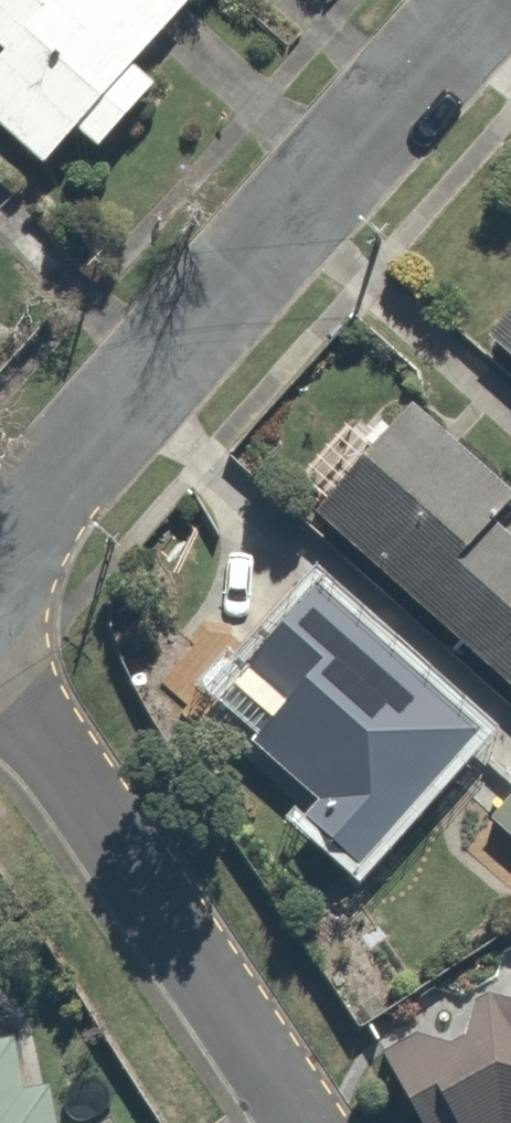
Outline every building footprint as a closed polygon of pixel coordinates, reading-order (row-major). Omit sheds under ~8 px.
[(28,154),(58,117),(90,143),(144,75),(129,63),(179,0),(0,0),(0,132),(28,154)] [(493,339),(510,355),(510,319),(493,339)] [(415,405),(393,429),(386,422),(354,458),(363,465),(319,513),(454,632),(510,568),(510,539),(495,525),(510,508),(510,490),(415,405)] [(454,632),(510,683),(510,568),(454,632)] [(307,818),(362,867),(483,731),(321,587),(250,667),(291,704),(255,744),(321,803),(307,818)] [(489,809),(510,829),(510,785),(489,809)] [(375,1056),(414,1122),(510,1122),(510,998),(491,987),(375,1056)] [(25,1002),(0,1006),(0,1122),(44,1122),(25,1002)]
